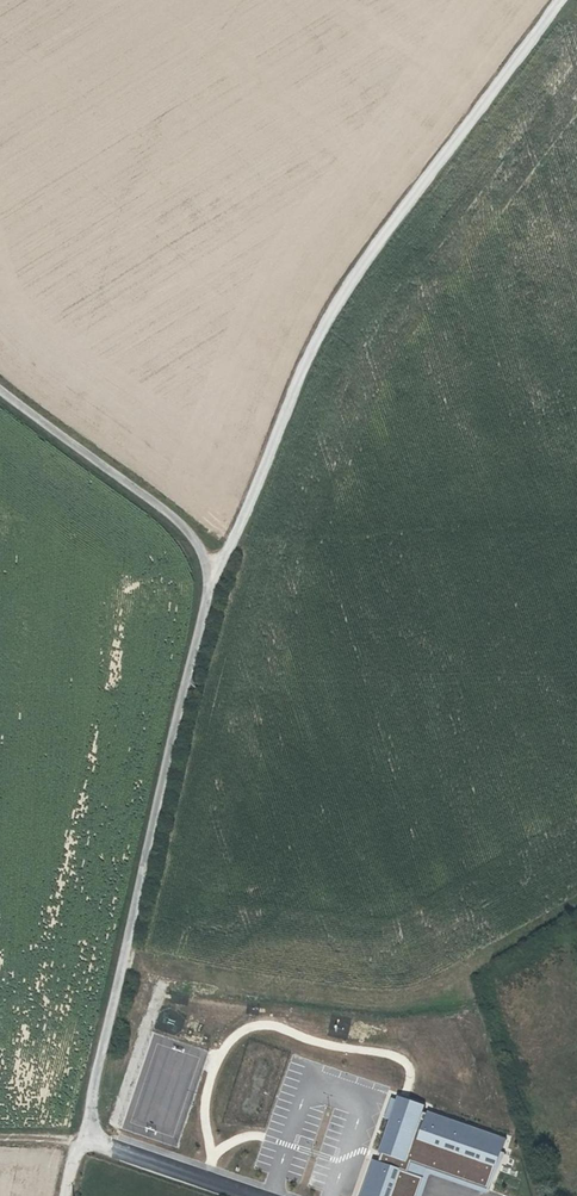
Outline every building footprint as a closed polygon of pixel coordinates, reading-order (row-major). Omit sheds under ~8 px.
[(282,1088),(291,1090),(295,1070),(314,1074),(317,1062),(297,1058),(294,1072),(285,1071),(282,1088)] [(318,1064),(314,1080),(331,1085),(336,1069),(318,1064)] [(385,1086),(377,1100),(384,1104),(392,1091),(385,1086)] [(399,1099),(395,1112),(420,1120),(424,1106),(399,1099)] [(492,1189),(506,1138),(464,1126),(445,1120),(440,1137),(435,1135),(424,1131),(416,1159),(428,1163),(426,1170),(492,1189)] [(436,1182),(433,1190),(444,1194),(447,1187),(436,1182)]
